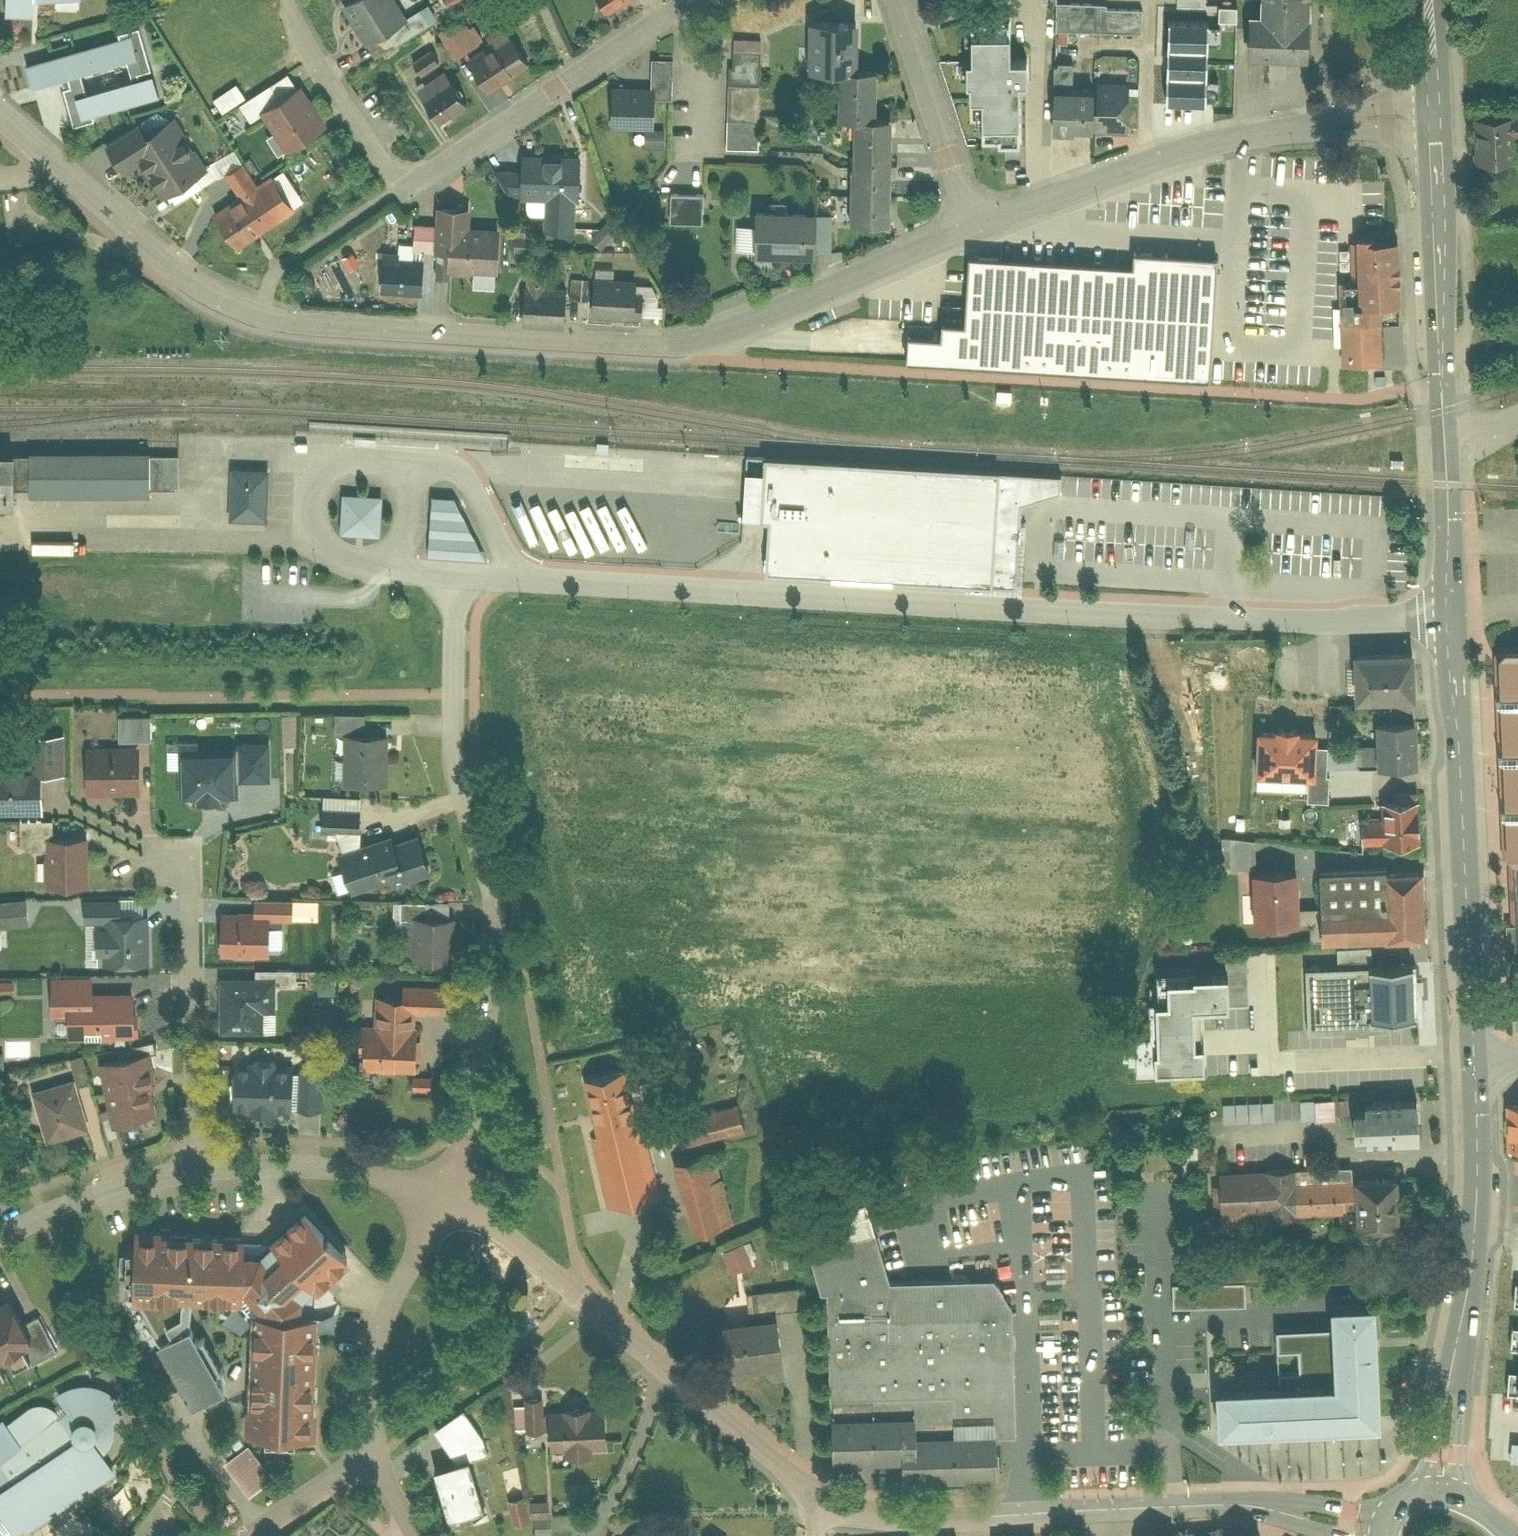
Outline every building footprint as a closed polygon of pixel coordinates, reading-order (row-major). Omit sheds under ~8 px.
[(4,17),(35,16),(35,0),(4,0),(4,17)] [(57,8),(77,8),(77,0),(57,0),(57,8)] [(374,58),(416,34),(397,0),(345,0),(342,2),(374,58)] [(613,13),(629,0),(602,0),(613,13)] [(1268,18),(1256,18),(1255,60),(1319,63),(1320,21),(1314,21),(1314,0),(1268,0),(1268,18)] [(975,88),(975,139),(1024,139),(1024,87),(1034,84),(1033,41),(1014,41),(1014,1),(967,1),(967,44),(962,45),(962,73),(970,73),(970,88),(975,88)] [(1061,6),(1060,34),(1139,35),(1139,7),(1061,6)] [(813,13),(812,62),(841,62),(858,62),(859,13),(813,13)] [(1169,19),(1166,99),(1206,101),(1209,20),(1169,19)] [(128,71),(57,90),(69,132),(102,123),(99,114),(161,98),(141,24),(130,33),(136,56),(125,59),(128,71)] [(505,27),(466,54),(492,91),(531,64),(505,27)] [(130,33),(29,67),(36,90),(125,59),(136,56),(130,33)] [(762,41),(726,41),(722,150),(758,151),(762,41)] [(653,55),(653,82),(653,94),(671,94),(672,55),(653,55)] [(841,62),(841,111),(851,111),(877,111),(877,62),(858,62),(841,62)] [(446,70),(419,90),(446,126),(473,106),(446,70)] [(1053,74),(1051,125),(1129,128),(1131,77),(1053,74)] [(653,82),(611,82),(611,125),(645,125),(653,125),(653,94),(653,82)] [(327,129),(301,89),(260,114),(285,150),(327,129)] [(170,110),(109,147),(125,173),(142,163),(161,195),(205,168),(170,110)] [(851,111),(850,163),(891,165),(891,111),(877,111),(851,111)] [(1479,119),(1480,163),(1517,161),(1517,150),(1517,118),(1479,119)] [(665,125),(645,125),(645,144),(665,144),(665,125)] [(582,155),(523,153),(522,198),(546,199),(545,234),(579,235),(582,155)] [(850,163),(850,190),(890,191),(891,165),(850,163)] [(239,198),(214,213),(234,245),(301,202),(280,170),(257,184),(247,168),(228,181),(239,198)] [(850,190),(849,224),(889,225),(890,191),(850,190)] [(707,192),(666,192),(666,223),(707,223),(707,192)] [(835,249),(835,208),(817,208),(817,204),(754,203),(754,248),(835,249)] [(472,209),(438,209),(437,278),(451,279),(452,271),(499,272),(500,224),(472,224),(472,209)] [(1400,295),(1399,230),(1356,230),(1356,266),(1356,275),(1341,275),(1341,320),(1342,360),(1382,359),(1382,319),(1400,319),(1400,295)] [(1217,256),(1134,251),(1133,268),(969,259),(965,323),(942,322),(941,336),(908,334),(907,361),(1210,379),(1217,256)] [(422,256),(381,256),(380,294),(421,294),(422,256)] [(641,278),(590,277),(590,318),(641,318),(641,278)] [(564,284),(523,282),(521,322),(562,325),(564,284)] [(10,489),(10,480),(26,480),(26,447),(10,447),(10,442),(0,442),(0,489),(10,489)] [(26,480),(26,490),(147,489),(147,485),(177,485),(177,449),(148,449),(148,443),(26,444),(26,447),(26,480)] [(767,511),(764,566),(1016,582),(1021,497),(1058,490),(1060,469),(762,450),(761,464),(744,463),(741,510),(767,511)] [(267,464),(230,464),(230,516),(267,516),(267,464)] [(382,491),(339,489),(337,529),(380,531),(382,491)] [(1494,641),(1511,1013),(1517,1013),(1517,639),(1494,641)] [(364,711),(334,710),(333,735),(344,735),(342,779),(386,780),(388,728),(364,728),(364,711)] [(117,749),(87,750),(88,790),(138,788),(137,759),(152,758),(151,711),(116,712),(117,749)] [(297,712),(288,711),(286,757),(296,757),(297,712)] [(1417,729),(1376,731),(1377,748),(1377,774),(1418,773),(1417,729)] [(0,762),(0,809),(41,810),(42,770),(62,770),(62,731),(26,731),(26,763),(0,762)] [(234,742),(179,743),(180,793),(236,793),(235,778),(271,778),(270,737),(234,737),(234,742)] [(1327,781),(1327,751),(1318,751),(1318,739),(1257,739),(1257,784),(1308,785),(1307,806),(1327,806),(1327,781)] [(1377,748),(1331,749),(1332,797),(1371,796),(1371,774),(1377,774),(1377,748)] [(323,804),(320,804),(319,830),(335,830),(336,843),(356,843),(360,841),(360,793),(323,792),(323,804)] [(1386,817),(1360,817),(1360,842),(1420,842),(1419,804),(1386,804),(1386,817)] [(51,816),(20,816),(20,850),(46,849),(47,881),(86,880),(86,832),(52,832),(51,816)] [(356,843),(339,848),(352,887),(388,875),(390,882),(431,869),(421,841),(398,849),(391,831),(360,841),(356,843)] [(95,918),(96,959),(146,957),(145,906),(119,907),(118,894),(82,895),(82,919),(95,918)] [(252,911),(218,911),(218,951),(269,951),(269,915),(293,915),(293,894),(252,894),(252,911)] [(399,915),(411,915),(410,953),(453,955),(454,910),(425,909),(425,899),(399,898),(399,915)] [(1201,1065),(1201,1042),(1200,1002),(1226,1001),(1226,992),(1247,992),(1246,948),(1227,948),(1227,969),(1192,970),(1192,973),(1167,974),(1167,997),(1156,997),(1157,1034),(1146,1034),(1147,1046),(1136,1046),(1137,1067),(1201,1065)] [(1418,986),(1416,959),(1369,961),(1371,1015),(1387,1014),(1418,1013),(1418,986)] [(1369,961),(1303,962),(1304,1029),(1388,1026),(1387,1014),(1371,1015),(1369,961)] [(253,972),(218,973),(219,1026),(261,1026),(260,1007),(275,1007),(275,983),(291,983),(291,964),(253,965),(253,972)] [(66,1015),(66,1034),(115,1034),(114,1031),(136,1031),(136,1013),(132,1013),(132,986),(92,987),(92,973),(49,973),(49,1015),(66,1015)] [(361,1067),(414,1067),(414,1009),(444,1009),(444,981),(402,981),(402,991),(374,991),(374,1020),(361,1020),(361,1067)] [(144,1043),(96,1054),(110,1120),(153,1111),(145,1076),(151,1075),(144,1043)] [(68,1054),(73,1074),(76,1082),(89,1079),(81,1051),(68,1054)] [(300,1059),(230,1060),(230,1110),(297,1109),(297,1106),(321,1106),(320,1069),(300,1069),(300,1059)] [(579,1076),(605,1204),(655,1193),(629,1066),(579,1076)] [(430,1073),(412,1073),(412,1086),(430,1087),(430,1073)] [(73,1074),(32,1086),(46,1137),(88,1125),(76,1082),(73,1074)] [(1368,1100),(1352,1101),(1352,1127),(1365,1127),(1366,1133),(1417,1132),(1416,1093),(1368,1094),(1368,1100)] [(1333,1095),(1315,1096),(1315,1115),(1333,1115),(1333,1095)] [(1504,1097),(1505,1147),(1517,1147),(1517,1097),(1504,1097)] [(673,1117),(680,1143),(747,1127),(741,1101),(673,1117)] [(674,1160),(692,1235),(733,1224),(714,1150),(674,1160)] [(1225,1169),(1218,1169),(1220,1212),(1356,1206),(1357,1222),(1400,1220),(1398,1171),(1352,1173),(1351,1163),(1333,1164),(1309,1165),(1225,1169)] [(797,1209),(807,1245),(874,1226),(864,1191),(818,1204),(797,1209)] [(242,1227),(133,1223),(131,1294),(179,1295),(190,1296),(235,1297),(251,1314),(246,1437),(312,1437),(317,1303),(294,1302),(349,1252),(301,1201),(261,1236),(242,1236),(242,1227)] [(889,1274),(874,1226),(807,1245),(820,1284),(826,1284),(829,1404),(914,1402),(915,1423),(994,1422),(994,1428),(1014,1428),(1011,1299),(992,1271),(889,1274)] [(719,1251),(730,1276),(754,1265),(743,1241),(719,1251)] [(1244,1304),(1244,1279),(1171,1280),(1172,1306),(1244,1304)] [(775,1309),(802,1305),(799,1282),(754,1288),(757,1311),(775,1309)] [(1213,1377),(1215,1420),(1316,1416),(1380,1413),(1377,1340),(1375,1291),(1330,1293),(1331,1320),(1276,1322),(1278,1374),(1213,1377)] [(31,1355),(32,1358),(55,1346),(37,1310),(26,1316),(15,1295),(0,1303),(0,1371),(31,1355)] [(190,1296),(179,1295),(178,1308),(164,1316),(169,1326),(155,1334),(191,1399),(222,1380),(186,1315),(190,1313),(190,1296)] [(757,1311),(718,1315),(722,1366),(780,1361),(775,1309),(757,1311)] [(114,1468),(101,1448),(105,1446),(111,1437),(114,1429),(114,1419),(122,1420),(123,1409),(120,1397),(114,1388),(102,1381),(88,1378),(75,1380),(64,1382),(54,1388),(65,1403),(19,1434),(2,1414),(0,1415),(0,1535),(11,1535),(114,1468)] [(545,1398),(524,1400),(526,1428),(547,1426),(545,1398)] [(914,1402),(829,1404),(829,1451),(900,1450),(900,1468),(995,1467),(994,1428),(994,1422),(915,1423),(914,1402)] [(462,1405),(434,1423),(451,1449),(453,1454),(468,1450),(469,1455),(487,1448),(482,1432),(462,1405)] [(568,1418),(554,1418),(554,1448),(571,1448),(571,1456),(597,1456),(597,1448),(610,1448),(610,1424),(593,1424),(593,1409),(568,1409),(568,1418)] [(251,1443),(227,1459),(251,1496),(275,1480),(251,1443)] [(453,1454),(432,1459),(448,1509),(483,1501),(469,1455),(468,1450),(453,1454)] [(522,1496),(508,1499),(515,1526),(529,1523),(522,1496)] [(1135,1534),(1136,1535),(1262,1535),(1261,1526),(1135,1534)]
